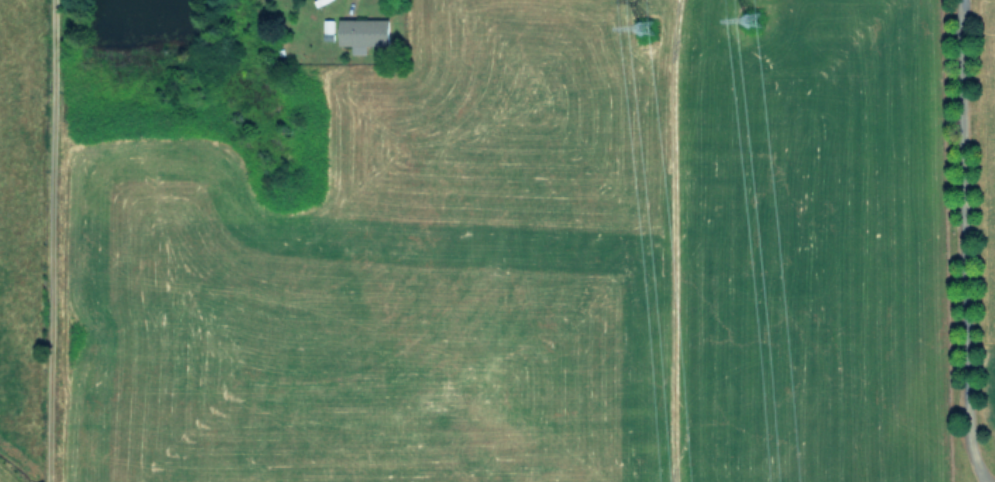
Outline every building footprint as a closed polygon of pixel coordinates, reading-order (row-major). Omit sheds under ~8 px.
[(389,44),(389,18),(339,19),(340,44),(352,44),(352,53),(366,53),(366,44),(389,44)]
